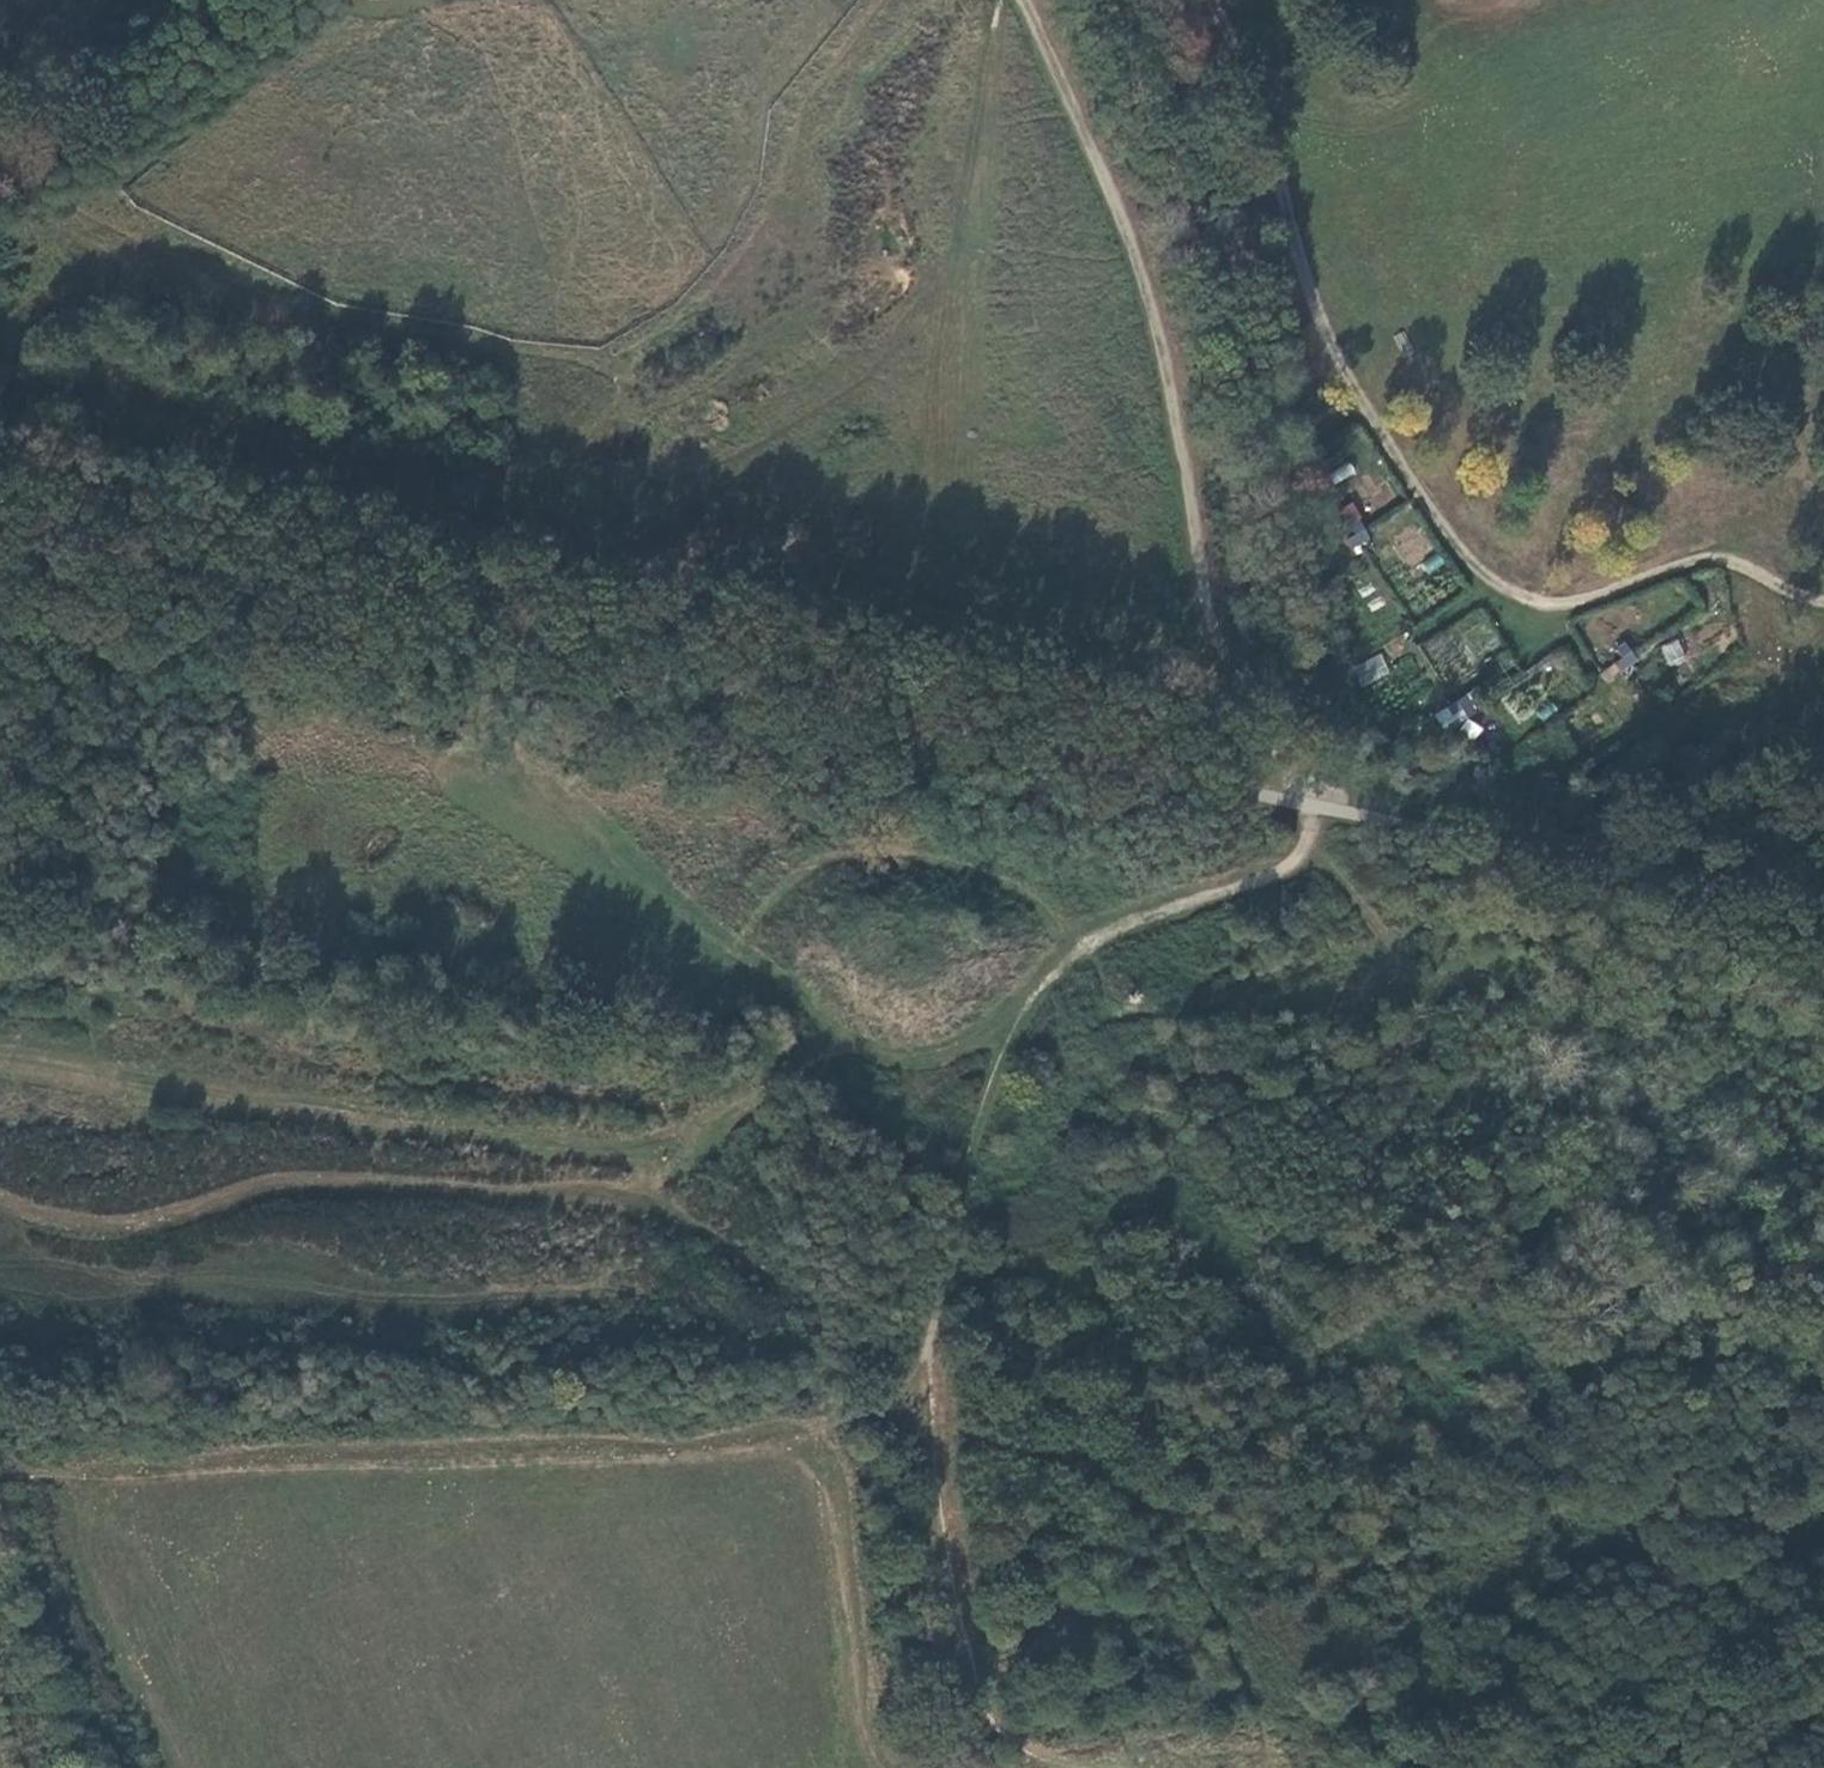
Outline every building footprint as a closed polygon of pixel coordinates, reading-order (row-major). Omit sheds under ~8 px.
[(1350,526),(1357,537),(1378,524),(1365,504),(1354,511),(1360,520),(1350,526)] [(1618,647),(1623,656),(1642,643),(1629,624),(1618,632),(1625,641),(1618,647)] [(1660,646),(1668,666),(1686,658),(1678,638),(1660,646)] [(1381,653),(1350,667),(1359,687),(1390,673),(1381,653)] [(1469,694),(1474,703),(1485,696),(1472,677),(1452,690),(1458,701),(1469,694)]
